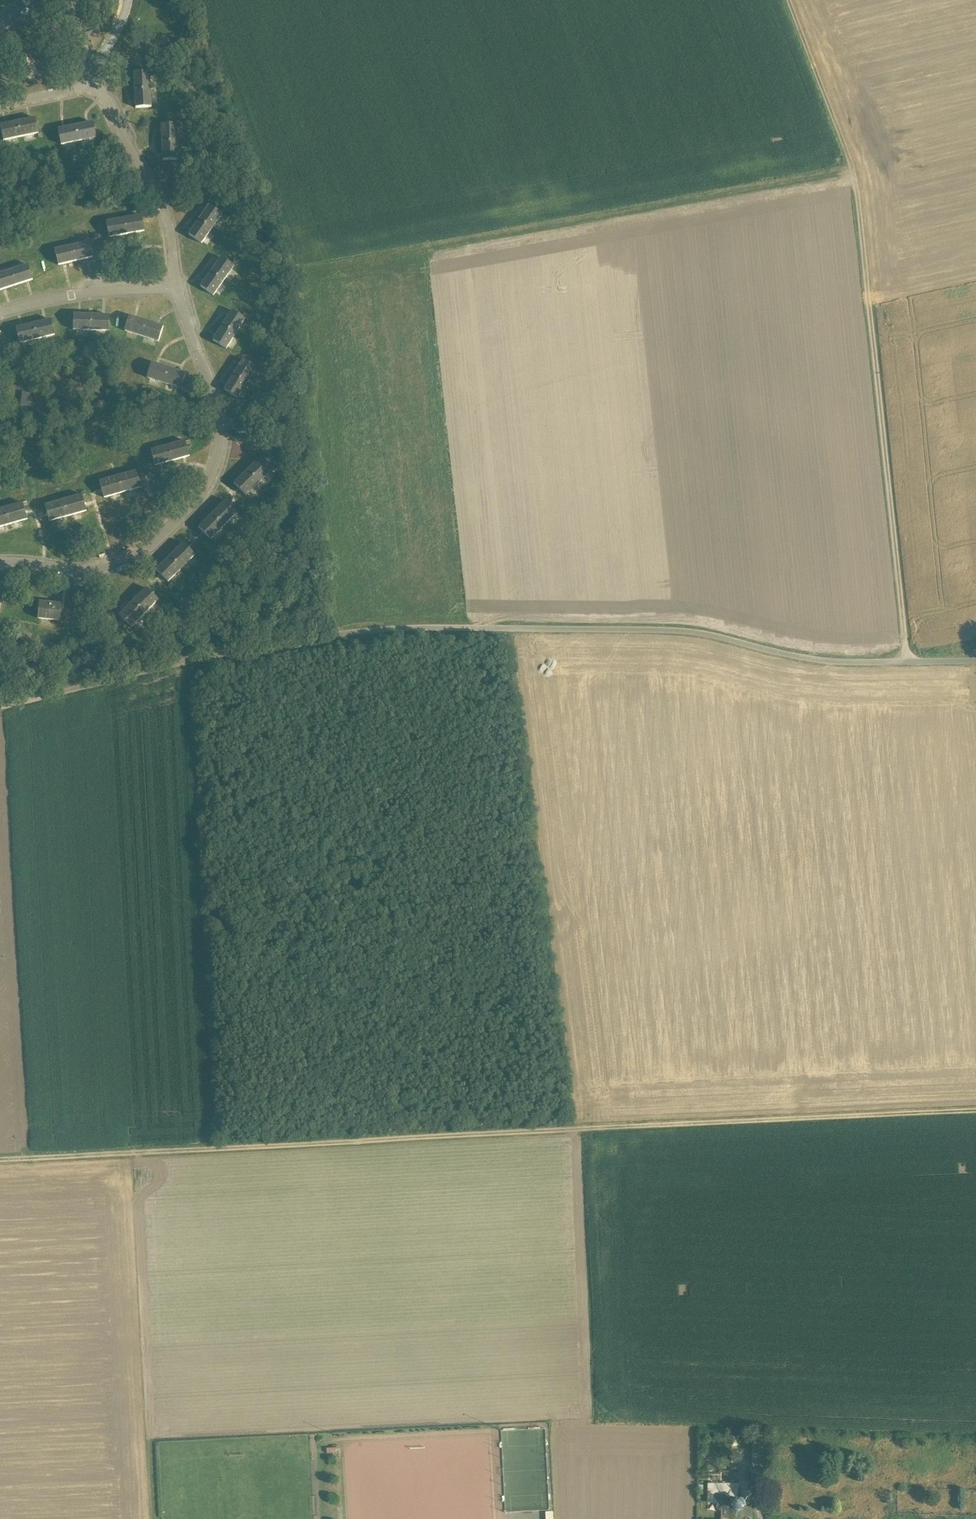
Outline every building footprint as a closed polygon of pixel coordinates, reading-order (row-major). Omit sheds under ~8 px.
[(150,72),(134,72),(136,108),(151,107),(150,72)] [(35,118),(0,125),(4,141),(38,134),(35,118)] [(93,122),(58,130),(61,145),(96,138),(93,122)] [(177,124),(161,125),(163,161),(179,160),(177,124)] [(209,205),(188,235),(201,244),(222,215),(209,205)] [(141,216),(106,222),(109,237),(144,231),(141,216)] [(90,242),(55,250),(58,265),(93,257),(90,242)] [(221,257),(200,287),(213,296),(234,267),(221,257)] [(0,274),(0,290),(33,280),(28,265),(0,274)] [(232,310),(213,341),(226,349),(245,319),(232,310)] [(109,315),(74,314),(73,330),(109,331),(109,315)] [(163,327),(129,316),(124,331),(158,342),(163,327)] [(51,320),(16,328),(20,343),(55,335),(51,320)] [(243,360),(224,390),(237,398),(256,368),(243,360)] [(186,374),(152,363),(147,378),(181,389),(186,374)] [(34,395),(23,393),(21,405),(32,407),(34,395)] [(247,417),(234,417),(235,430),(248,429),(247,417)] [(185,441),(151,451),(155,466),(190,456),(185,441)] [(261,457),(234,484),(246,496),(273,469),(261,457)] [(136,471),(99,481),(104,498),(141,487),(136,471)] [(82,495),(45,505),(50,521),(86,511),(82,495)] [(226,501),(198,528),(210,540),(237,512),(226,501)] [(0,509),(0,527),(27,519),(23,503),(0,509)] [(183,543),(156,570),(168,582),(195,555),(183,543)] [(12,586),(4,585),(3,599),(10,600),(12,586)] [(91,589),(79,588),(77,601),(90,602),(91,589)] [(146,588),(119,615),(131,627),(158,600),(146,588)] [(76,591),(68,590),(67,605),(74,605),(76,591)] [(62,604),(39,602),(38,619),(60,621),(62,604)] [(735,1490),(734,1490),(732,1491),(731,1491),(730,1492),(729,1492),(728,1493),(726,1494),(726,1484),(707,1484),(708,1502),(718,1503),(718,1504),(717,1505),(717,1506),(717,1508),(718,1509),(719,1509),(720,1509),(721,1509),(723,1509),(723,1518),(751,1518),(751,1511),(751,1510),(751,1509),(750,1509),(745,1506),(745,1503),(744,1501),(742,1499),(740,1498),(738,1498),(738,1490),(736,1490),(735,1490)] [(738,1484),(726,1484),(726,1494),(728,1493),(729,1492),(730,1492),(731,1491),(732,1491),(734,1490),(735,1490),(736,1490),(738,1490),(738,1484)]
